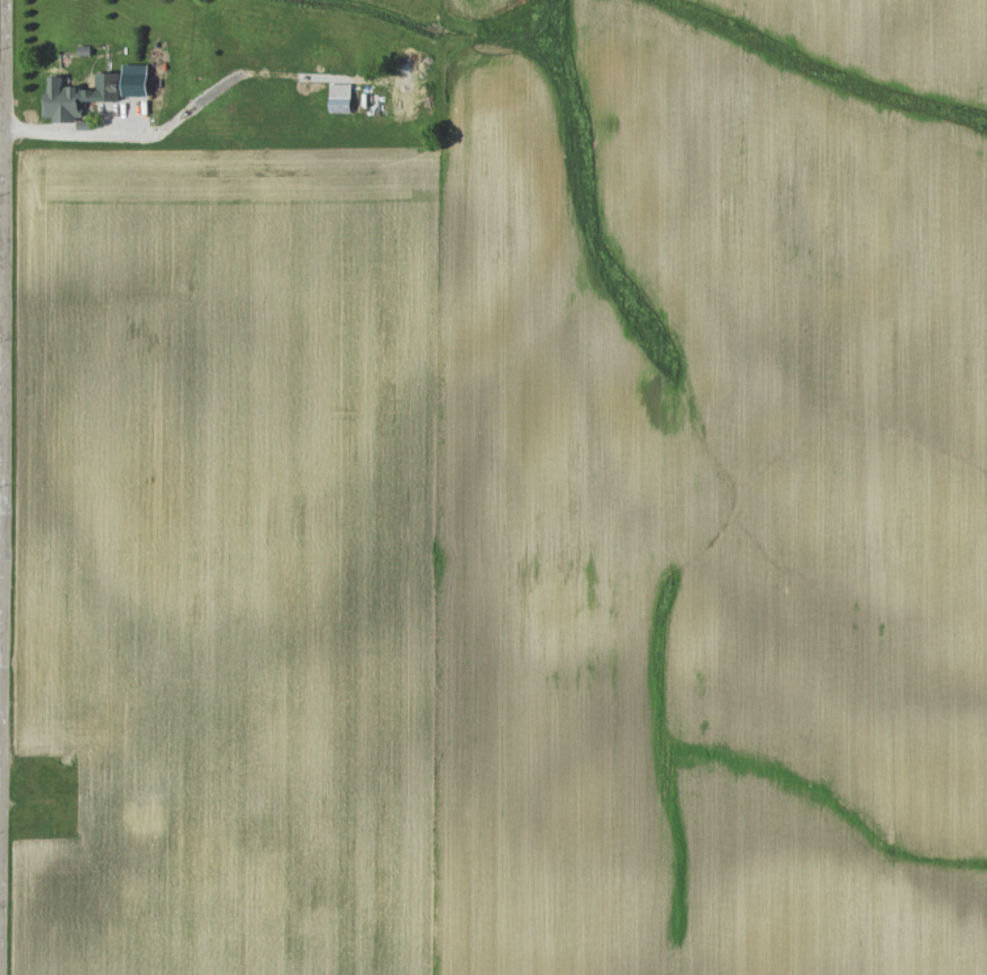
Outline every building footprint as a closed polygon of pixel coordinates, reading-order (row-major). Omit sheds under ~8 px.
[(121,95),(146,96),(147,65),(122,64),(121,95)] [(119,102),(119,73),(96,73),(96,89),(61,88),(61,78),(46,77),(45,117),(52,117),(52,122),(75,123),(75,118),(82,118),(82,101),(119,102)] [(352,84),(330,83),(329,112),(351,113),(352,84)]
